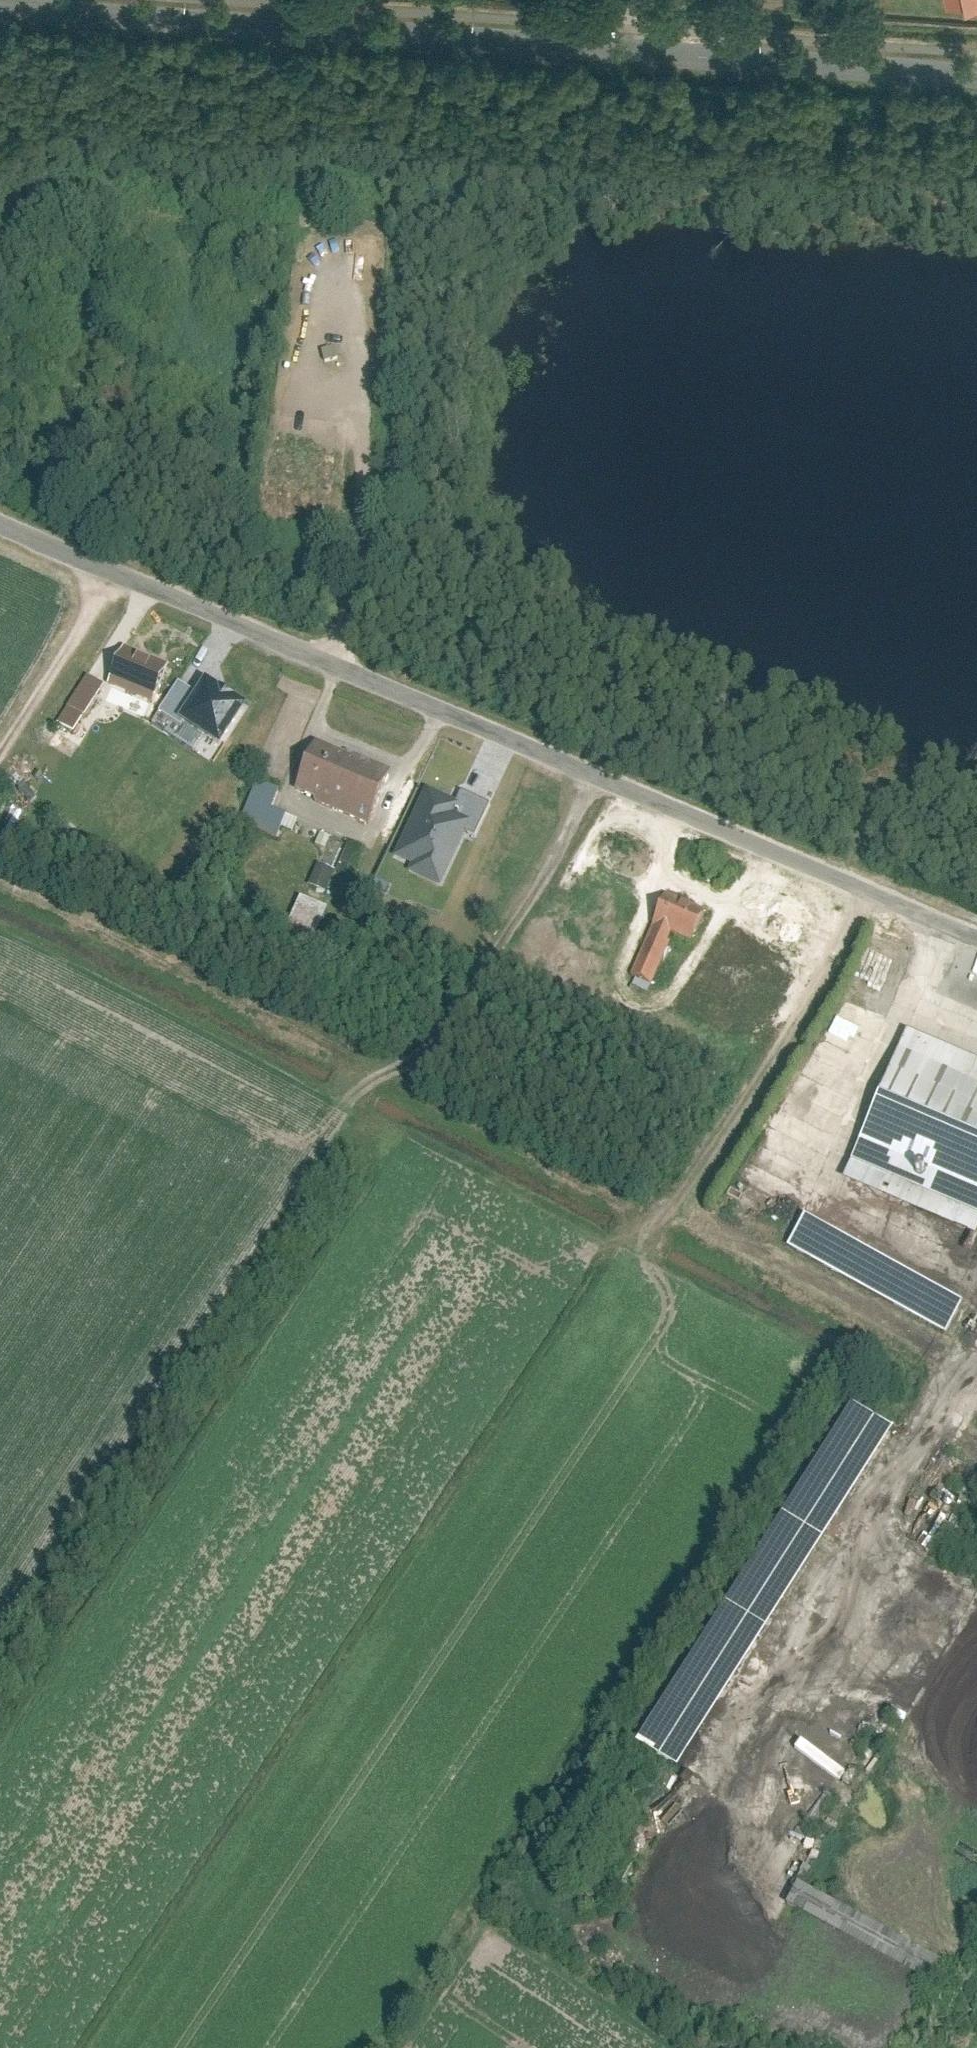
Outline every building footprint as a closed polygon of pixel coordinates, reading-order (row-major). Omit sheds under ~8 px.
[(126,658),(111,691),(155,710),(170,677),(126,658)] [(78,736),(106,687),(87,677),(59,725),(78,736)] [(202,687),(183,718),(224,743),(243,712),(202,687)] [(366,825),(393,769),(317,738),(292,790),(366,825)] [(279,791),(256,781),(239,821),(275,837),(285,814),(272,808),(279,791)] [(475,842),(492,807),(460,792),(453,809),(428,797),(397,862),(416,871),(420,862),(447,875),(465,837),(475,842)] [(705,910),(670,895),(640,965),(662,974),(678,935),(692,941),(705,910)] [(327,911),(300,900),(288,928),(314,939),(327,911)] [(905,1026),(848,1167),(976,1219),(976,1055),(905,1026)] [(965,1303),(804,1214),(786,1246),(947,1335),(965,1303)] [(677,1761),(893,1422),(854,1398),(639,1735),(677,1761)] [(876,1954),(888,1933),(801,1885),(789,1907),(876,1954)]
